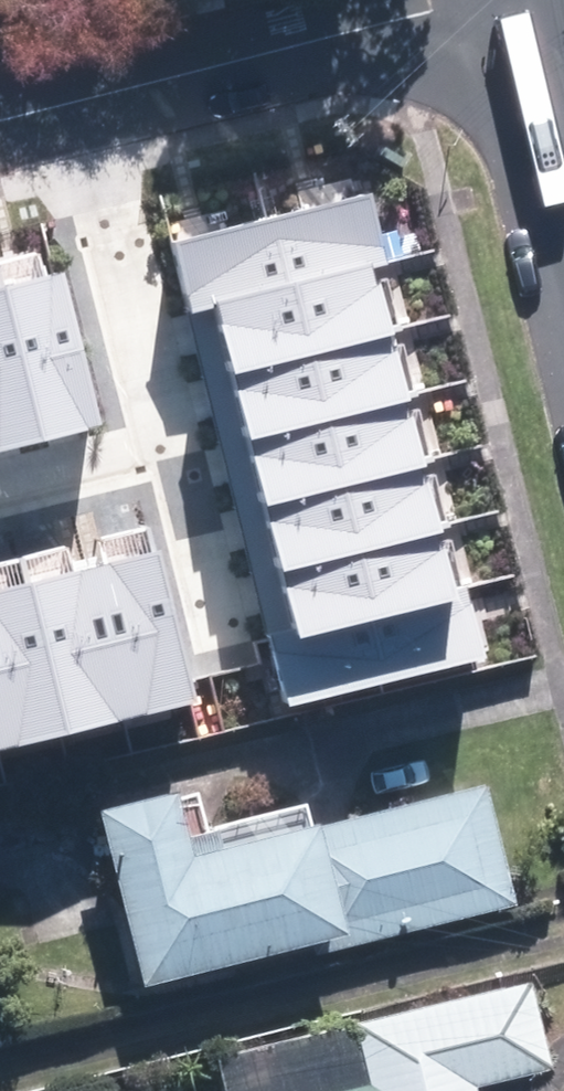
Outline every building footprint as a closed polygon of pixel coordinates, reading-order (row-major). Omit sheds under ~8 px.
[(372,195),(269,219),(286,289),(306,285),(373,268),(388,265),(372,195)] [(269,219),(176,241),(192,311),(221,306),(286,289),(269,219)] [(306,285),(221,306),(236,371),(390,334),(394,333),(382,284),(377,285),(373,268),(306,285)] [(65,270),(5,286),(44,439),(105,423),(65,270)] [(0,287),(0,450),(44,439),(5,286),(0,287)] [(390,334),(236,371),(252,438),(408,400),(411,400),(399,351),(395,352),(390,334)] [(408,400),(252,438),(270,506),(421,468),(429,466),(417,418),(412,419),(408,400)] [(421,468),(270,506),(287,572),(438,534),(442,533),(430,483),(426,485),(421,468)] [(438,534),(287,572),(300,625),(303,638),(371,621),(459,598),(456,588),(447,549),(442,551),(438,534)] [(88,570),(125,720),(196,703),(159,552),(88,570)] [(25,585),(63,735),(125,720),(88,570),(25,585)] [(63,735),(25,585),(0,591),(0,750),(63,735)] [(459,598),(371,621),(387,686),(489,659),(469,585),(456,588),(459,598)] [(300,625),(267,633),(287,711),(387,686),(371,621),(303,638),(300,625)] [(107,801),(150,973),(317,931),(321,946),(516,897),(487,783),(322,824),(320,817),(198,847),(182,782),(107,801)] [(478,1082),(556,1062),(535,975),(221,1052),(230,1090),(480,1090),(478,1082)]
